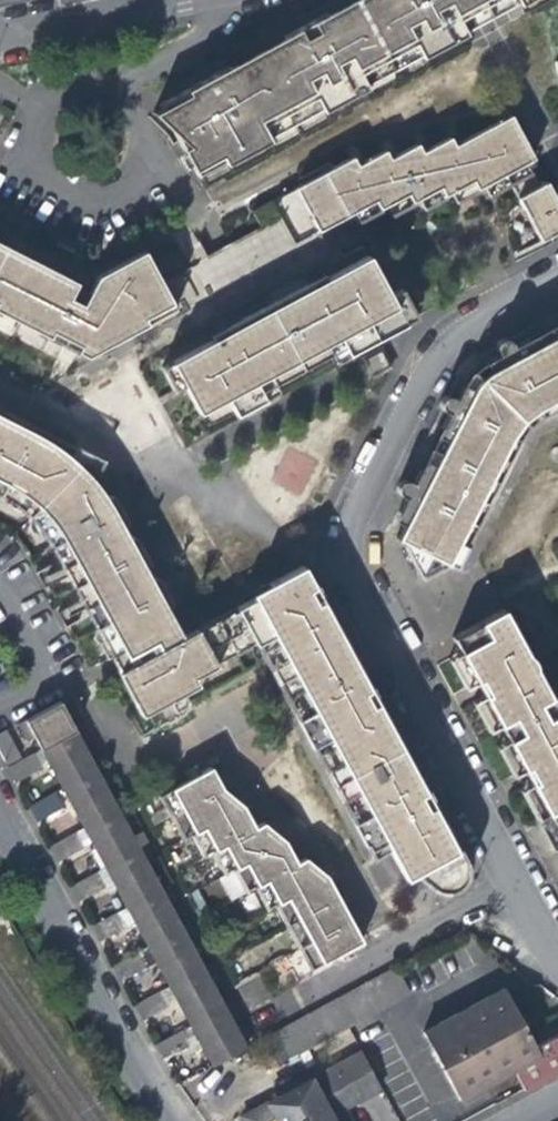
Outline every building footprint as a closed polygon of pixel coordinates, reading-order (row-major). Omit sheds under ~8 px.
[(162,107),(165,113),(160,118),(183,141),(191,156),(185,159),(189,168),(198,163),(204,175),(232,160),(234,164),(471,38),(468,33),(478,28),(482,26),(522,4),(525,10),(543,0),(363,0),(310,28),(162,107)] [(320,234),(355,214),(361,226),(382,214),(381,211),(387,208),(392,217),(414,206),(412,202),(418,199),(425,212),(447,200),(446,198),(451,196),(457,206),(480,194),(479,191),(485,188),(491,198),(509,189),(538,239),(557,228),(557,207),(543,181),(536,185),(523,161),(531,157),(519,136),(506,114),(453,144),(448,136),(421,152),(416,144),(388,160),(384,152),(357,167),(353,161),(297,192),(320,234)] [(50,345),(54,338),(84,354),(80,361),(90,366),(151,330),(147,324),(175,309),(147,258),(100,283),(95,293),(80,286),(79,290),(8,253),(12,243),(0,237),(0,320),(50,345)] [(172,367),(198,415),(225,401),(234,417),(262,401),(253,384),(337,338),(346,355),(375,339),(413,318),(397,290),(390,294),(369,257),(332,278),(324,264),(304,275),(309,286),(226,332),(220,321),(200,333),(208,347),(172,367)] [(401,543),(404,545),(451,567),(462,571),(524,444),(533,429),(557,416),(557,329),(519,349),(515,343),(506,343),(501,347),(501,354),(504,358),(476,374),(460,402),(453,400),(447,403),(446,409),(447,414),(452,417),(418,486),(414,485),(409,485),(404,487),(402,494),(405,498),(411,500),(400,524),(408,528),(401,543)] [(188,642),(123,521),(110,500),(97,481),(85,468),(71,455),(54,443),(34,431),(0,415),(0,496),(4,498),(34,518),(50,538),(61,559),(69,574),(83,600),(91,617),(122,676),(188,642)] [(35,427),(34,431),(54,443),(71,455),(85,468),(97,481),(107,463),(35,427)] [(289,448),(273,480),(299,493),(315,461),(289,448)] [(424,581),(451,567),(404,545),(424,581)] [(44,586),(69,574),(61,559),(36,571),(44,586)] [(260,604),(243,614),(258,643),(279,679),(321,755),(367,841),(378,860),(394,851),(412,886),(425,878),(433,887),(448,895),(463,893),(472,878),(466,856),(309,567),(256,596),(260,604)] [(67,629),(91,617),(83,600),(59,612),(67,629)] [(217,665),(258,643),(243,614),(202,635),(217,665)] [(483,688),(495,682),(500,692),(488,698),(475,705),(492,738),(505,732),(511,744),(500,750),(517,782),(530,775),(541,769),(547,780),(536,786),(523,793),(540,825),(557,816),(557,704),(541,673),(541,668),(540,665),(538,662),(534,660),(510,615),(458,642),(465,655),(451,662),(469,696),(483,688)] [(202,635),(188,642),(122,676),(145,721),(173,707),(187,699),(204,691),(198,680),(219,669),(217,665),(202,635)] [(483,688),(488,698),(500,692),(495,682),(483,688)] [(177,1012),(185,1027),(199,1053),(206,1067),(240,1048),(229,1026),(236,1022),(227,1006),(220,1010),(207,985),(213,981),(205,965),(198,968),(185,945),(192,941),(184,925),(176,929),(164,906),(171,902),(163,886),(155,889),(143,866),(150,862),(141,846),(135,850),(122,826),(129,822),(120,806),(113,810),(101,788),(108,783),(100,768),(93,771),(79,747),(87,743),(78,727),(71,731),(64,719),(72,715),(63,699),(14,724),(23,741),(30,737),(32,741),(52,778),(72,816),(92,853),(115,897),(134,931),(154,969),(177,1012)] [(192,705),(187,699),(173,707),(177,712),(192,705)] [(2,765),(16,758),(3,731),(0,732),(0,762),(2,765)] [(29,752),(16,758),(2,765),(10,781),(36,767),(29,752)] [(180,775),(186,785),(191,782),(201,776),(196,766),(180,775)] [(258,829),(251,816),(247,808),(236,801),(226,791),(214,769),(201,776),(191,782),(186,785),(161,798),(184,840),(193,836),(204,857),(215,852),(226,873),(236,868),(249,891),(257,887),(269,909),(278,904),(315,973),(343,958),(349,955),(355,952),(367,945),(350,914),(339,893),(331,879),(320,869),(309,860),(300,865),(295,855),(290,846),(276,834),(266,825),(258,829)] [(530,775),(536,786),(547,780),(541,769),(530,775)] [(58,808),(50,792),(23,806),(32,821),(58,808)] [(540,825),(555,853),(557,852),(557,816),(540,825)] [(79,847),(71,832),(45,846),(53,861),(79,847)] [(254,892),(241,900),(248,913),(262,906),(254,892)] [(357,957),(355,952),(349,955),(343,958),(346,963),(357,957)] [(517,1070),(529,1093),(557,1077),(557,1036),(538,1046),(524,1019),(508,989),(425,1032),(461,1100),(517,1070)] [(164,1006),(155,990),(129,1003),(138,1020),(164,1006)] [(185,1045),(177,1031),(152,1044),(159,1059),(185,1045)] [(351,1111),(386,1092),(362,1049),(314,1076),(265,1103),(240,1117),(242,1120),(357,1120),(351,1111)] [(278,1088),(281,1094),(314,1076),(311,1071),(278,1088)]
